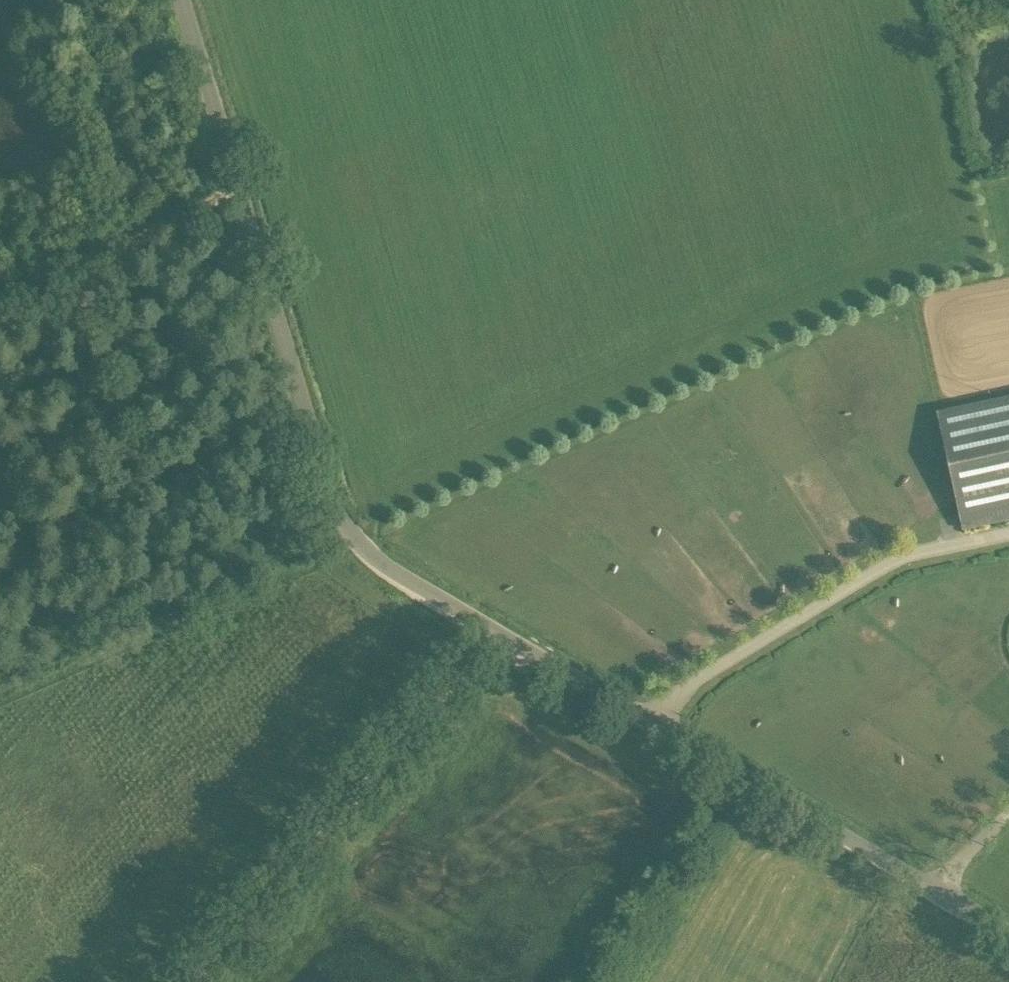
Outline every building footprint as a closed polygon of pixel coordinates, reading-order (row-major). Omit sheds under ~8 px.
[(939,413),(965,530),(1008,521),(1008,398),(939,413)]
